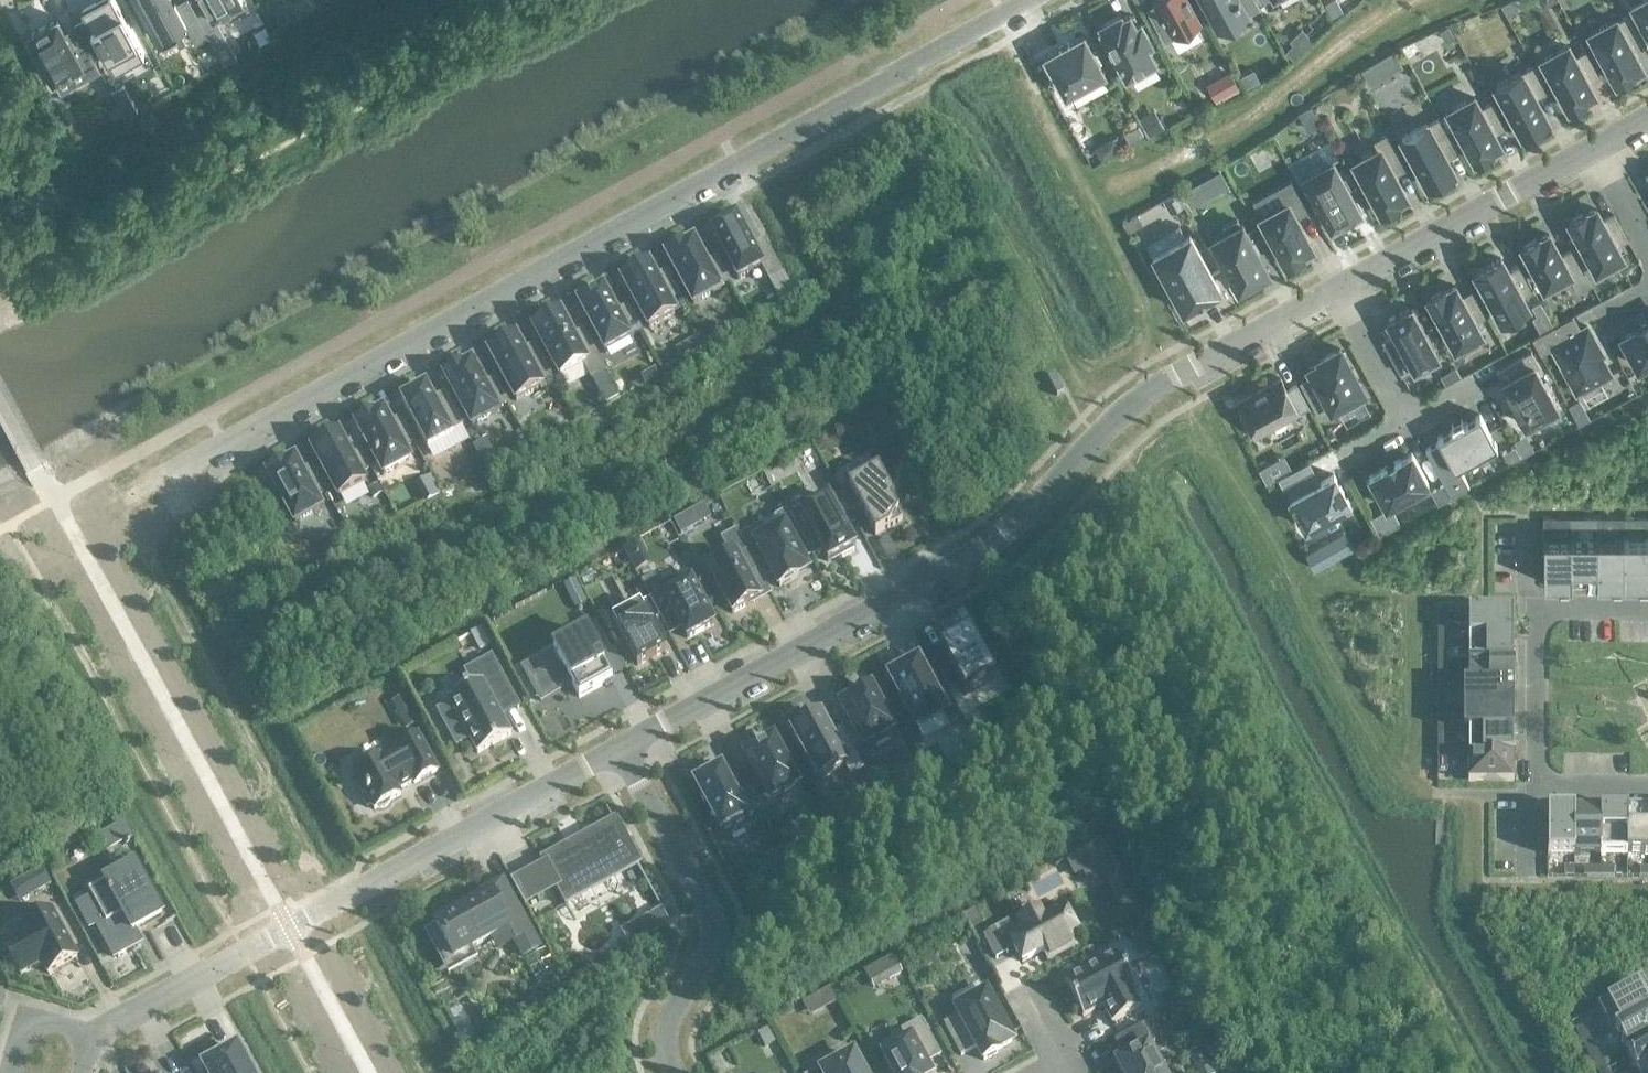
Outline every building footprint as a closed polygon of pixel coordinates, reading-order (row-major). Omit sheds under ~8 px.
[(104,49),(115,69),(118,68),(116,65),(140,52),(141,55),(144,53),(115,0),(104,0),(84,11),(89,22),(78,28),(87,46),(92,55),(104,49)] [(157,40),(166,35),(166,36),(178,29),(187,24),(174,0),(136,0),(157,40)] [(190,2),(206,31),(219,24),(215,17),(243,1),(242,0),(193,0),(190,2)] [(1148,10),(1165,41),(1175,36),(1176,38),(1201,24),(1188,0),(1155,0),(1158,5),(1148,10)] [(1218,27),(1246,12),(1247,16),(1260,9),(1255,0),(1203,0),(1218,27)] [(1324,5),(1332,18),(1342,12),(1336,0),(1333,0),(1324,5)] [(1631,5),(1647,36),(1647,0),(1629,0),(1631,5)] [(1121,15),(1101,26),(1103,30),(1102,30),(1116,56),(1106,61),(1117,80),(1126,75),(1127,76),(1155,61),(1147,46),(1151,43),(1141,24),(1136,27),(1130,15),(1123,19),(1121,15)] [(29,37),(53,82),(81,66),(88,78),(101,71),(92,55),(87,46),(76,53),(58,21),(59,21),(58,19),(55,20),(56,20),(48,24),(37,30),(30,34),(28,35),(29,37)] [(1616,20),(1591,34),(1618,84),(1634,75),(1632,73),(1642,68),(1636,56),(1647,50),(1634,26),(1622,32),(1616,20)] [(1442,29),(1440,31),(1445,40),(1454,35),(1449,26),(1442,29)] [(1046,58),(1066,94),(1105,73),(1085,37),(1084,35),(1082,36),(1083,36),(1070,43),(1069,43),(1068,44),(1061,48),(1061,47),(1060,48),(1060,49),(1047,56),(1047,55),(1045,56),(1046,58)] [(1287,54),(1286,55),(1292,61),(1311,42),(1306,36),(1287,54)] [(1568,46),(1543,60),(1570,110),(1586,101),(1585,99),(1594,94),(1588,83),(1599,76),(1586,52),(1574,58),(1568,46)] [(1374,62),(1362,69),(1371,83),(1382,76),(1387,73),(1379,59),(1374,62)] [(1521,72),(1496,86),(1523,136),(1548,122),(1535,98),(1547,92),(1533,67),(1522,74),(1521,72)] [(1244,78),(1240,80),(1246,91),(1258,85),(1252,74),(1244,78)] [(1208,87),(1207,88),(1214,101),(1237,89),(1229,76),(1208,87)] [(1474,98),(1449,112),(1476,161),(1492,153),(1490,151),(1500,145),(1494,134),(1505,128),(1492,103),(1480,110),(1474,98)] [(134,102),(133,103),(122,109),(126,118),(138,111),(134,102)] [(1310,108),(1298,115),(1307,133),(1320,126),(1310,108)] [(1427,124),(1402,137),(1429,187),(1454,173),(1446,159),(1458,153),(1439,119),(1428,126),(1427,124)] [(1156,121),(1142,128),(1147,138),(1162,130),(1157,120),(1156,121)] [(1125,135),(1123,136),(1128,145),(1141,138),(1136,129),(1125,135)] [(1355,163),(1382,213),(1398,204),(1396,202),(1406,197),(1394,175),(1406,169),(1387,135),(1374,142),(1379,150),(1355,163)] [(1361,212),(1333,162),(1304,178),(1331,228),(1361,212)] [(1184,189),(1182,190),(1190,205),(1204,197),(1196,182),(1184,189)] [(1287,205),(1262,218),(1287,265),(1303,256),(1302,254),(1312,248),(1296,219),(1308,212),(1295,188),(1281,195),(1287,205)] [(1176,194),(1165,200),(1171,211),(1172,211),(1182,205),(1176,194)] [(1585,212),(1570,221),(1597,271),(1622,257),(1616,246),(1627,240),(1614,215),(1603,221),(1596,209),(1587,215),(1585,212)] [(712,228),(711,229),(738,279),(760,267),(768,282),(782,274),(764,240),(753,246),(736,215),(734,216),(734,217),(712,229),(712,228)] [(1131,217),(1123,221),(1127,230),(1129,230),(1136,226),(1131,217)] [(1252,242),(1242,223),(1240,225),(1238,221),(1224,229),(1226,232),(1211,240),(1239,291),(1242,289),(1242,290),(1258,281),(1258,280),(1270,274),(1259,254),(1252,242)] [(1179,226),(1148,243),(1154,255),(1153,255),(1183,312),(1196,304),(1196,305),(1198,304),(1198,303),(1206,299),(1206,300),(1208,298),(1221,291),(1190,235),(1186,237),(1179,226)] [(1538,238),(1523,247),(1545,287),(1569,274),(1578,291),(1591,284),(1572,251),(1561,257),(1549,235),(1540,240),(1538,238)] [(682,245),(666,254),(694,304),(719,290),(718,288),(729,282),(716,258),(705,264),(693,242),(683,247),(682,245)] [(1501,259),(1476,272),(1503,322),(1528,309),(1522,297),(1533,291),(1520,267),(1509,273),(1501,259)] [(647,264),(622,278),(649,328),(674,314),(668,302),(679,296),(666,272),(655,278),(647,264)] [(1444,289),(1429,298),(1456,348),(1481,334),(1475,322),(1486,316),(1473,292),(1461,298),(1455,287),(1446,292),(1444,289)] [(579,301),(578,302),(605,352),(630,338),(629,337),(641,331),(628,306),(616,313),(603,288),(601,289),(579,301)] [(1395,335),(1383,341),(1397,366),(1408,359),(1414,371),(1439,357),(1413,308),(1412,307),(1411,308),(1397,315),(1396,316),(1388,320),(1387,321),(1388,322),(1395,335)] [(559,313),(533,326),(561,376),(583,364),(591,379),(605,371),(583,330),(572,337),(559,313)] [(1623,338),(1639,367),(1647,362),(1647,324),(1637,330),(1623,338)] [(1577,393),(1611,375),(1601,356),(1603,355),(1588,327),(1565,340),(1558,326),(1534,340),(1542,354),(1553,348),(1577,393)] [(699,335),(692,339),(699,352),(708,347),(701,334),(699,335)] [(514,337),(489,351),(516,400),(540,387),(541,390),(554,383),(534,345),(522,351),(514,337)] [(1362,397),(1360,393),(1363,392),(1340,349),(1319,360),(1321,363),(1309,369),(1313,376),(1301,382),(1318,414),(1331,408),(1331,409),(1346,401),(1348,405),(1362,397)] [(1532,352),(1508,365),(1515,377),(1502,383),(1511,399),(1517,411),(1517,410),(1526,426),(1557,409),(1535,368),(1539,365),(1532,352)] [(461,366),(445,375),(472,425),(497,411),(496,409),(508,403),(495,379),(483,385),(471,363),(462,369),(461,366)] [(1451,370),(1456,379),(1461,376),(1456,367),(1451,370)] [(1281,379),(1237,403),(1256,437),(1299,413),(1299,412),(1309,406),(1297,384),(1286,389),(1281,379)] [(416,391),(401,399),(428,449),(453,435),(451,432),(462,425),(445,393),(433,400),(425,385),(415,390),(416,391)] [(613,388),(600,395),(606,405),(618,398),(613,388)] [(1586,409),(1576,415),(1580,424),(1582,423),(1591,418),(1586,409)] [(372,415),(356,423),(384,473),(409,459),(403,448),(414,442),(401,417),(389,424),(383,412),(373,417),(372,415)] [(1440,443),(1426,450),(1451,496),(1469,486),(1459,468),(1497,447),(1480,416),(1438,439),(1440,443)] [(337,434),(312,447),(339,497),(364,484),(359,474),(370,467),(355,439),(343,445),(337,434)] [(1512,463),(1522,458),(1516,446),(1506,452),(1512,463)] [(493,453),(481,459),(486,468),(498,462),(493,452),(493,453)] [(1375,496),(1379,494),(1386,508),(1429,484),(1412,453),(1397,462),(1396,461),(1385,468),(1369,477),(1371,480),(1367,482),(1375,496)] [(471,462),(469,466),(474,475),(485,469),(479,458),(471,462)] [(1284,458),(1259,471),(1266,485),(1292,471),(1284,458)] [(283,463),(268,472),(295,522),(320,508),(314,497),(325,490),(312,466),(301,472),(294,460),(285,465),(283,463)] [(848,485),(849,488),(840,493),(850,513),(860,507),(875,535),(902,520),(891,500),(894,498),(878,468),(877,468),(875,464),(846,481),(848,485)] [(1334,475),(1312,488),(1305,476),(1284,488),(1306,529),(1350,504),(1334,475)] [(369,488),(368,488),(372,496),(381,491),(377,483),(369,488)] [(1444,485),(1433,491),(1440,504),(1451,498),(1444,485)] [(790,516),(813,557),(822,551),(828,561),(841,554),(842,556),(854,550),(852,547),(856,546),(828,495),(790,516)] [(686,513),(675,519),(682,533),(693,526),(686,513)] [(1544,527),(1557,527),(1557,518),(1544,518),(1544,527)] [(1598,518),(1584,518),(1584,527),(1598,527),(1598,518)] [(1611,518),(1598,518),(1598,527),(1611,527),(1611,518)] [(1637,518),(1637,527),(1647,527),(1647,518),(1637,518)] [(784,527),(757,542),(752,532),(741,538),(747,550),(761,575),(771,570),(780,587),(797,578),(796,575),(807,569),(784,527)] [(1330,540),(1305,554),(1314,569),(1339,556),(1330,540)] [(1571,540),(1544,540),(1544,584),(1567,584),(1567,585),(1568,585),(1568,584),(1571,584),(1571,540)] [(1597,540),(1571,540),(1571,584),(1572,584),(1572,580),(1585,580),(1585,584),(1597,584),(1597,540)] [(1624,540),(1597,540),(1597,584),(1612,584),(1612,585),(1613,585),(1613,584),(1620,584),(1620,585),(1621,585),(1621,584),(1624,584),(1624,540)] [(1624,540),(1624,584),(1639,584),(1647,584),(1647,585),(1647,584),(1647,540),(1624,540)] [(626,549),(625,550),(635,569),(649,561),(638,543),(626,549)] [(709,571),(732,613),(759,598),(757,594),(768,588),(761,575),(747,550),(709,571)] [(658,585),(652,573),(640,579),(660,616),(671,609),(686,636),(712,621),(684,571),(658,585)] [(574,579),(563,584),(575,608),(586,602),(574,579)] [(651,623),(660,618),(649,598),(612,619),(637,665),(665,650),(651,623)] [(604,610),(598,614),(605,628),(612,624),(604,610)] [(1447,612),(1438,612),(1438,626),(1447,626),(1447,612)] [(1513,612),(1468,612),(1468,638),(1513,638),(1513,634),(1513,632),(1512,632),(1512,628),(1513,628),(1513,626),(1513,612)] [(560,690),(572,684),(579,697),(612,679),(600,657),(612,651),(596,621),(559,641),(561,646),(554,650),(562,665),(550,672),(560,690)] [(473,634),(471,635),(479,650),(492,643),(484,628),(473,634)] [(995,678),(970,632),(939,648),(943,656),(931,662),(944,685),(956,679),(964,695),(995,678)] [(1513,638),(1468,638),(1468,661),(1513,661),(1513,638)] [(1447,648),(1438,648),(1438,661),(1447,661),(1447,648)] [(519,707),(491,657),(465,671),(473,685),(448,699),(460,720),(447,727),(456,745),(469,738),(477,752),(511,734),(501,716),(502,712),(501,709),(514,702),(518,708),(519,707)] [(935,692),(918,660),(889,676),(917,728),(943,714),(949,725),(962,718),(944,686),(935,692)] [(1438,661),(1438,675),(1447,674),(1447,661),(1438,661)] [(1513,661),(1468,661),(1468,685),(1513,685),(1514,685),(1514,661),(1513,661)] [(1513,709),(1513,696),(1513,686),(1513,685),(1468,685),(1463,685),(1463,709),(1513,709)] [(862,742),(864,745),(893,729),(869,686),(850,697),(851,699),(842,705),(843,708),(834,713),(853,747),(862,742)] [(1447,696),(1438,696),(1438,709),(1447,709),(1447,696)] [(1447,722),(1447,709),(1438,709),(1438,722),(1447,722)] [(1468,733),(1513,733),(1513,709),(1463,709),(1463,733),(1468,733)] [(413,710),(400,717),(407,729),(420,722),(413,710)] [(801,724),(792,729),(819,779),(845,765),(850,775),(863,768),(848,741),(837,747),(819,714),(817,715),(815,711),(799,720),(801,724)] [(1513,733),(1468,733),(1468,757),(1513,757),(1513,753),(1513,752),(1512,752),(1512,738),(1513,738),(1513,736),(1513,733)] [(388,804),(391,800),(400,795),(398,790),(413,781),(414,783),(438,771),(418,734),(394,747),(397,751),(381,760),(379,756),(353,770),(356,776),(354,777),(362,793),(365,792),(374,809),(376,808),(381,808),(385,807),(388,804)] [(774,804),(771,798),(797,784),(773,739),(746,754),(762,785),(751,791),(762,811),(774,804)] [(974,743),(967,747),(974,759),(981,754),(975,744),(974,743)] [(1447,743),(1438,743),(1438,757),(1447,757),(1447,743)] [(1438,770),(1447,770),(1447,757),(1438,757),(1438,770)] [(1513,757),(1468,757),(1468,782),(1513,782),(1513,757)] [(722,830),(746,817),(748,816),(759,809),(749,790),(737,796),(722,769),(723,769),(721,767),(719,768),(720,768),(713,772),(713,771),(701,778),(702,778),(695,782),(695,781),(693,783),(694,785),(694,784),(719,829),(720,831),(722,830)] [(928,771),(920,776),(925,786),(933,781),(928,771)] [(565,902),(636,864),(658,904),(659,904),(638,865),(614,820),(607,809),(606,810),(613,821),(542,860),(541,857),(540,858),(565,905),(566,905),(565,902)] [(1574,810),(1548,810),(1548,855),(1574,855),(1574,810)] [(1601,810),(1574,810),(1574,855),(1601,855),(1601,810)] [(1615,810),(1601,810),(1601,855),(1627,855),(1627,810),(1622,810),(1621,810),(1616,810),(1615,810)] [(1627,810),(1627,855),(1647,855),(1647,810),(1627,810)] [(134,837),(126,822),(114,828),(123,844),(134,837)] [(828,823),(819,829),(825,840),(835,835),(828,823)] [(1096,844),(1068,859),(1076,875),(1083,871),(1091,884),(1111,873),(1096,844)] [(780,847),(773,850),(779,863),(786,859),(780,847)] [(88,890),(92,898),(78,905),(90,926),(96,923),(114,956),(140,942),(134,930),(162,915),(134,865),(88,890)] [(1600,876),(1600,867),(1587,867),(1587,876),(1600,876)] [(1614,867),(1600,867),(1600,876),(1614,876),(1614,867)] [(1569,868),(1568,868),(1566,871),(1566,876),(1574,876),(1574,868),(1569,868)] [(34,873),(28,877),(37,892),(50,884),(41,869),(34,873)] [(491,895),(435,925),(453,958),(509,928),(524,955),(539,947),(517,906),(502,914),(491,895)] [(995,929),(983,936),(996,959),(1008,953),(1006,949),(1013,945),(1022,962),(1043,950),(1047,959),(1073,944),(1081,940),(1074,928),(1062,905),(1041,917),(1038,911),(1021,921),(1024,926),(1008,935),(1001,939),(995,929)] [(662,908),(642,919),(651,935),(671,925),(662,908)] [(975,909),(964,915),(970,926),(981,920),(975,909)] [(42,963),(48,972),(77,956),(52,910),(22,926),(28,937),(7,949),(21,974),(42,963)] [(1142,923),(1127,932),(1138,952),(1153,944),(1142,923)] [(1065,983),(1083,1016),(1103,1006),(1112,1024),(1140,1008),(1131,990),(1135,988),(1116,954),(1065,983)] [(889,956),(864,969),(874,987),(875,987),(899,974),(889,956)] [(533,992),(527,995),(532,1004),(555,991),(550,982),(533,992)] [(1597,1009),(1609,1031),(1614,1029),(1613,1028),(1647,1009),(1647,999),(1640,985),(1597,1009)] [(830,987),(822,992),(829,1005),(838,1000),(830,987)] [(977,1047),(984,1060),(998,1053),(996,1050),(1012,1042),(986,994),(957,1010),(960,1016),(944,1024),(961,1055),(977,1047)] [(449,1012),(447,1013),(460,1039),(473,1032),(460,1007),(449,1012)] [(1613,1028),(1614,1029),(1625,1049),(1647,1036),(1647,1009),(1613,1028)] [(926,1057),(938,1051),(921,1019),(890,1036),(893,1041),(879,1048),(893,1072),(931,1072),(925,1061),(926,1057)] [(1148,1046),(1155,1042),(1145,1023),(1114,1040),(1124,1059),(1118,1062),(1116,1063),(1117,1065),(1122,1072),(1163,1072),(1148,1046)] [(1583,1045),(1591,1041),(1584,1028),(1576,1032),(1583,1045)] [(759,1035),(758,1035),(765,1048),(773,1044),(766,1031),(759,1035)] [(1625,1049),(1636,1070),(1647,1064),(1647,1036),(1625,1049)] [(1591,1041),(1583,1045),(1590,1058),(1597,1053),(1591,1041)] [(244,1061),(237,1048),(222,1056),(220,1052),(204,1060),(207,1064),(204,1066),(208,1072),(251,1072),(244,1061)] [(1190,1058),(1199,1072),(1217,1072),(1204,1050),(1192,1057),(1190,1058)] [(853,1055),(824,1071),(822,1068),(813,1072),(863,1072),(853,1055)] [(1636,1070),(1638,1072),(1647,1072),(1647,1064),(1636,1070)]
